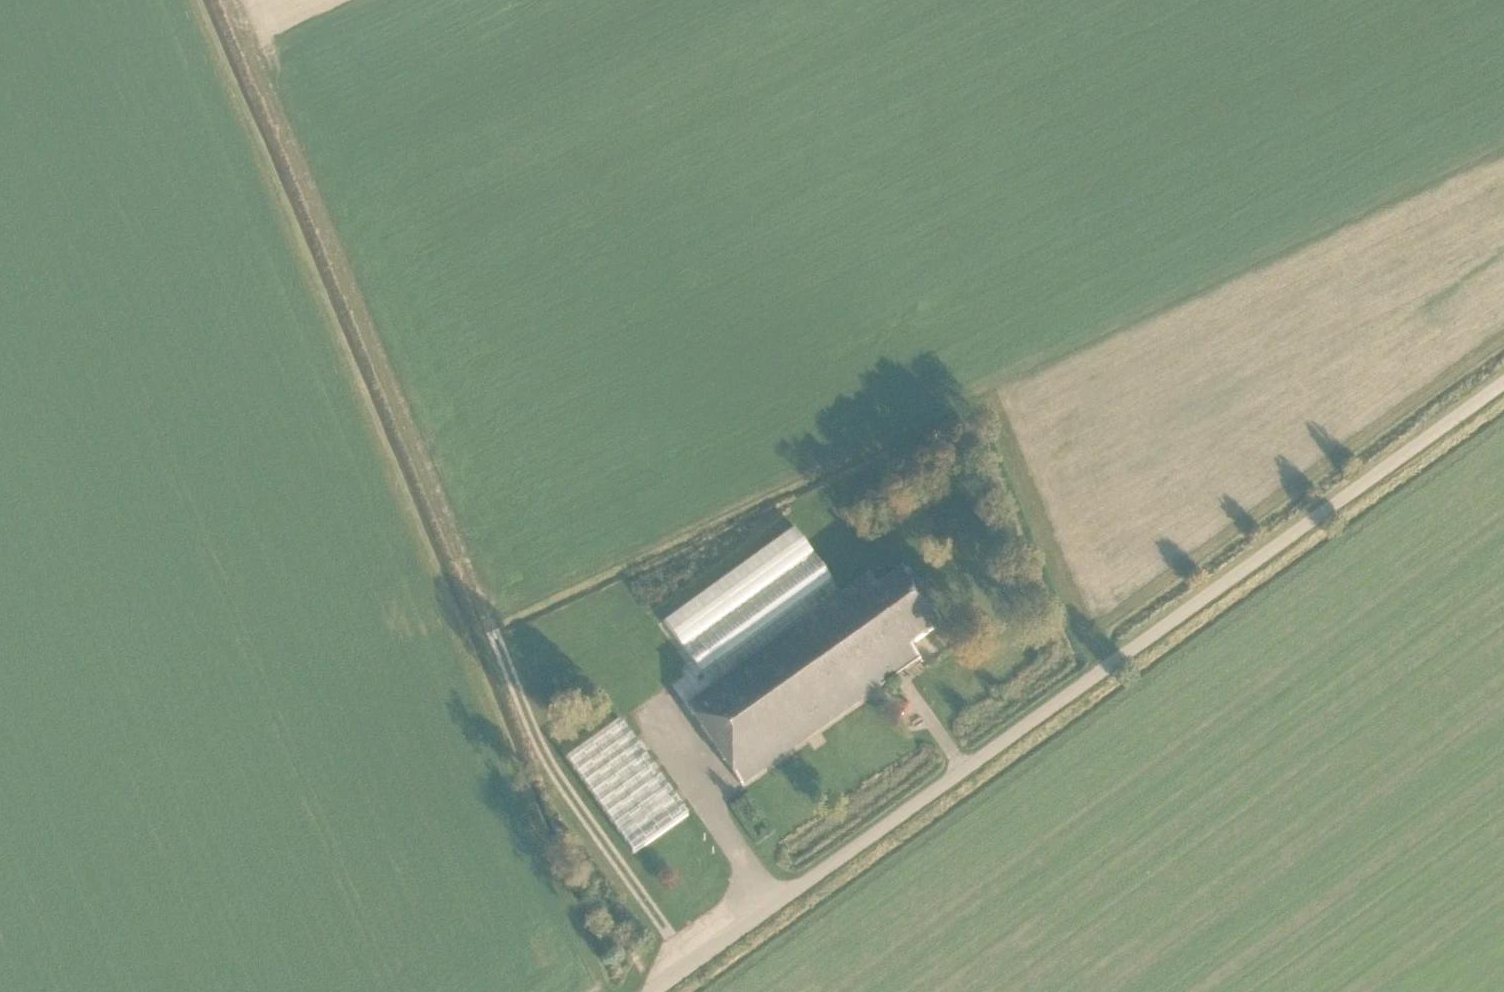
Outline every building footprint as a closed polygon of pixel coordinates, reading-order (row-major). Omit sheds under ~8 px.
[(833,580),(795,528),(665,622),(702,674),(833,580)] [(685,704),(744,786),(925,656),(915,642),(943,622),(922,593),(924,592),(924,589),(922,585),(918,584),(917,585),(904,568),(874,588),(865,575),(685,704)] [(620,721),(567,759),(635,853),(688,814),(620,721)] [(638,953),(633,957),(636,963),(642,959),(638,953)]
